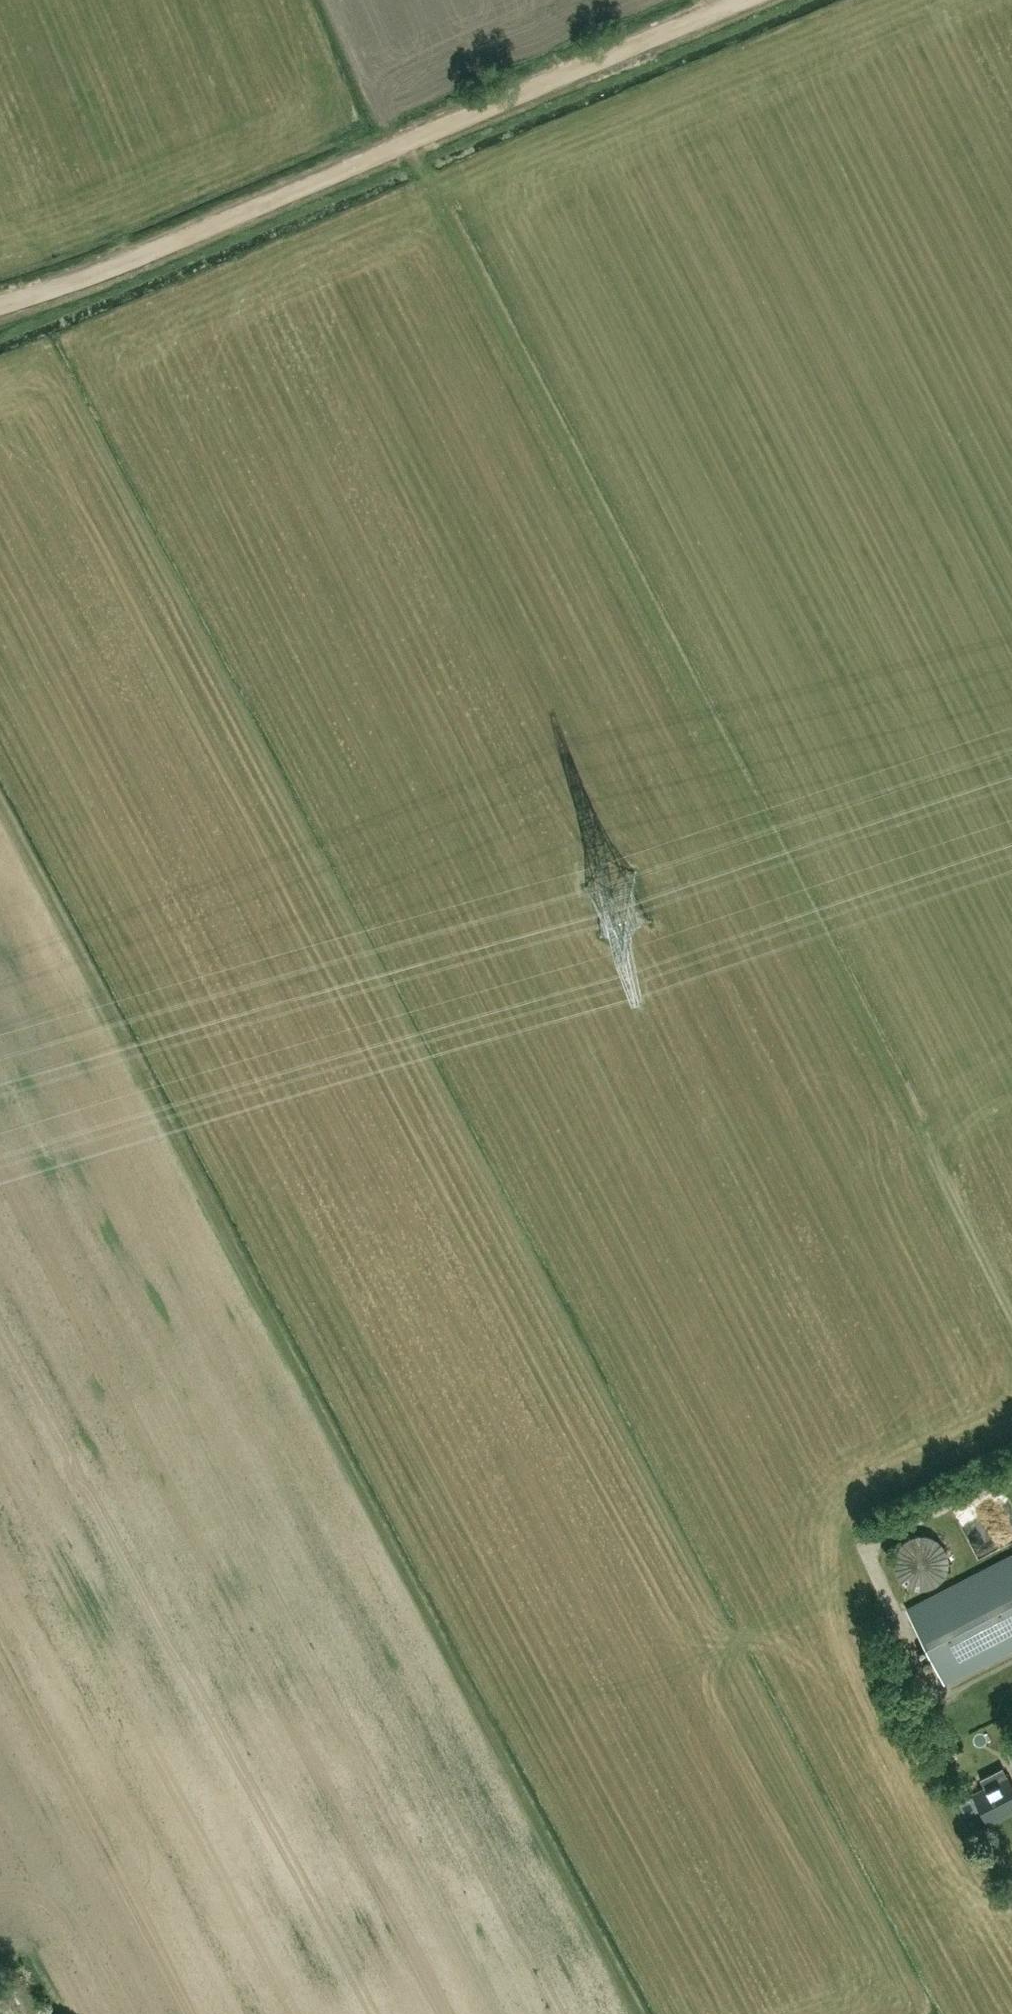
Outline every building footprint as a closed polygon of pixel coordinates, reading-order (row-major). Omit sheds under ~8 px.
[(946,1570),(947,1562),(946,1554),(942,1547),(936,1541),(929,1537),(921,1536),(913,1537),(905,1541),(899,1547),(895,1554),(894,1562),(895,1570),(899,1578),(905,1584),(913,1588),(921,1589),(929,1588),(936,1584),(942,1578),(946,1570)] [(908,1610),(945,1682),(1011,1647),(1011,1557),(908,1610)] [(973,1795),(980,1808),(987,1823),(1011,1810),(1011,1786),(1007,1776),(1005,1772),(1002,1767),(980,1778),(985,1789),(973,1795)]
